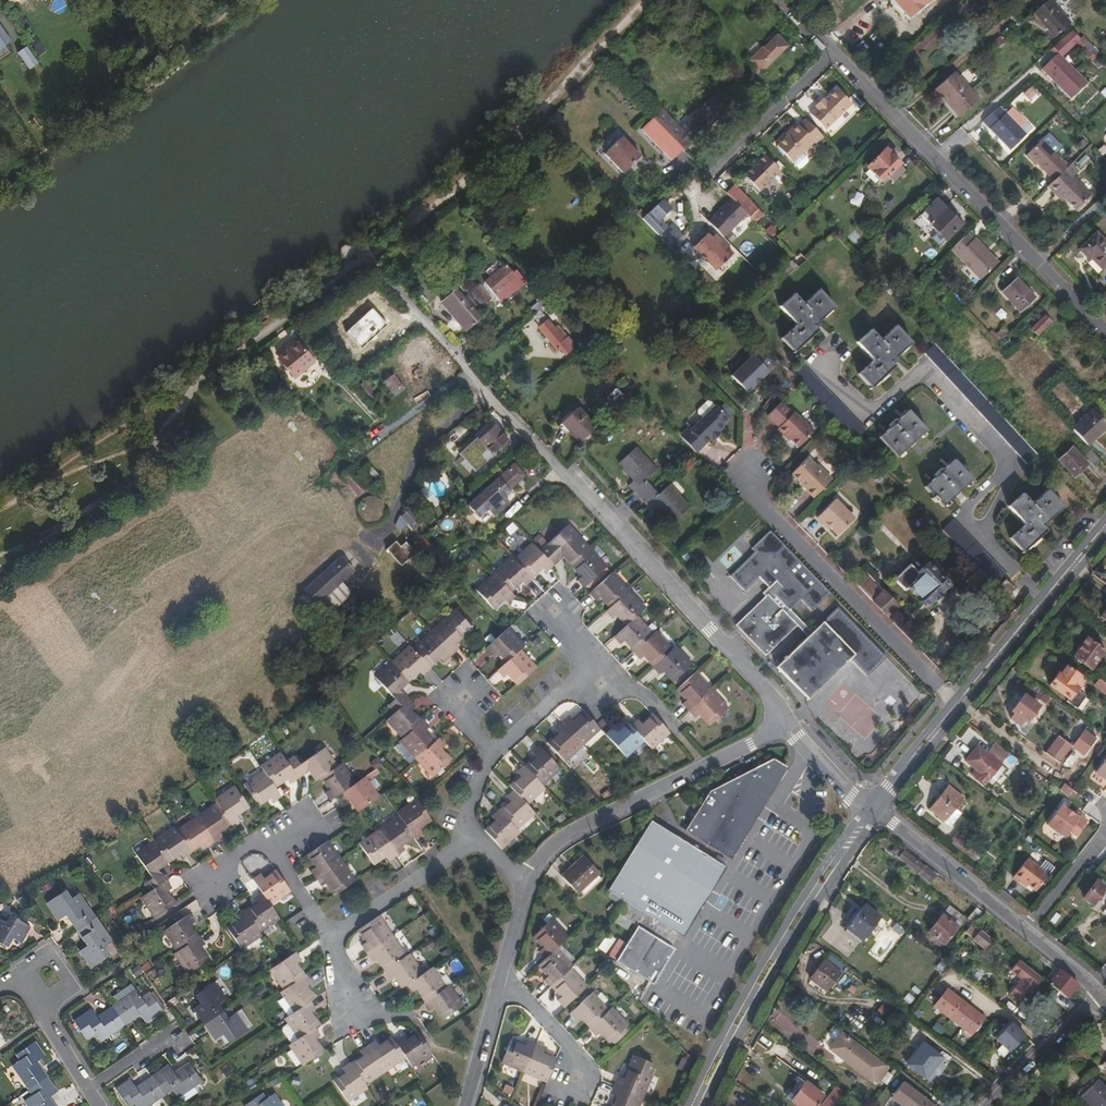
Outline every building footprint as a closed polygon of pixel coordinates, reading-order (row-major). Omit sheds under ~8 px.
[(906,12),(920,0),(895,0),(906,12)] [(1069,22),(1049,0),(1046,0),(1032,12),(1053,36),(1069,22)] [(0,29),(0,49),(9,42),(0,29)] [(1080,38),(1079,37),(1072,29),(1061,39),(1069,47),(1076,40),(1087,52),(1085,54),(1091,59),(1095,54),(1080,38)] [(38,62),(17,32),(9,37),(30,67),(38,62)] [(757,73),(786,44),(776,34),(763,47),(762,46),(749,59),(756,66),(753,69),(757,73)] [(1068,98),(1085,82),(1051,47),(1039,57),(1030,65),(1036,72),(1040,69),(1068,98)] [(958,115),(976,99),(952,71),(934,88),(958,115)] [(760,102),(765,97),(755,86),(749,91),(760,102)] [(824,128),(850,103),(836,89),(832,89),(827,95),(827,97),(824,101),(820,98),(813,105),(815,107),(809,113),(824,128)] [(700,130),(723,108),(710,95),(688,117),(700,130)] [(1018,127),(1004,112),(997,105),(979,121),(1007,150),(1024,133),(1018,127)] [(1018,127),(1024,121),(1009,107),(1004,112),(1018,127)] [(659,109),(650,117),(652,119),(662,129),(671,121),(659,109)] [(690,140),(700,130),(688,117),(677,128),(690,140)] [(669,158),(680,147),(662,129),(652,119),(641,130),(669,158)] [(814,143),(821,136),(805,119),(798,125),(795,122),(788,129),(790,132),(785,136),(775,146),(791,162),(801,152),(812,141),(814,143)] [(677,128),(671,121),(662,129),(680,147),(681,149),(690,140),(677,128)] [(621,171),(638,154),(619,135),(602,152),(621,171)] [(1032,162),(1033,160),(1053,180),(1064,169),(1067,166),(1041,139),(1025,155),(1032,162)] [(879,180),(898,162),(883,148),(865,165),(879,180)] [(806,161),(806,158),(801,152),(791,162),(797,167),(800,167),(806,161)] [(758,191),(779,171),(764,155),(743,175),(758,191)] [(1089,195),(1064,169),(1053,180),(1047,185),(1054,193),(1056,191),(1074,209),(1089,195)] [(752,222),(760,214),(732,185),(724,192),(752,222)] [(935,198),(919,213),(928,223),(944,207),(935,198)] [(944,238),(959,223),(944,207),(928,223),(944,238)] [(655,234),(663,228),(649,211),(640,219),(655,234)] [(716,239),(713,243),(703,233),(689,246),(712,269),(729,252),(716,239)] [(984,253),(971,239),(965,233),(949,248),(979,279),(997,262),(986,251),(984,253)] [(1105,266),(1105,244),(1095,233),(1079,249),(1089,260),(1091,258),(1103,269),(1105,266)] [(986,251),(973,237),(971,239),(984,253),(986,251)] [(796,266),(804,259),(799,253),(790,260),(796,266)] [(510,275),(502,266),(495,272),(506,285),(508,284),(513,290),(523,281),(514,271),(510,275)] [(482,283),(493,296),(506,285),(495,272),(482,283)] [(1017,313),(1031,300),(1013,281),(999,294),(1017,313)] [(481,306),(488,300),(477,286),(470,292),(481,306)] [(814,326),(835,307),(819,290),(804,303),(794,293),(780,306),(796,325),(781,337),(794,351),(817,330),(814,326)] [(465,296),(462,298),(456,292),(440,304),(463,331),(478,318),(473,312),(476,310),(465,296)] [(545,320),(551,315),(543,306),(531,315),(539,325),(537,327),(555,350),(558,348),(563,353),(572,345),(561,332),(557,335),(545,320)] [(478,318),(482,315),(476,310),(473,312),(478,318)] [(1037,334),(1051,320),(1045,313),(1031,328),(1037,334)] [(359,346),(378,332),(368,318),(349,332),(359,346)] [(891,361),(911,342),(896,325),(880,339),(871,329),(858,342),(874,360),(859,374),(871,387),(895,366),(891,361)] [(293,375),(311,360),(297,342),(278,358),(293,375)] [(1024,464),(1036,454),(934,343),(921,353),(922,354),(1024,464)] [(759,378),(777,360),(761,344),(729,375),(745,391),(753,384),(751,382),(757,376),(759,378)] [(854,440),(865,429),(799,361),(787,371),(834,418),(854,440)] [(394,397),(401,392),(391,379),(385,385),(394,397)] [(366,402),(375,394),(363,380),(354,388),(366,402)] [(613,417),(629,403),(615,387),(599,401),(613,417)] [(712,404),(708,400),(705,400),(697,407),(696,411),(701,415),(712,404)] [(791,412),(789,413),(778,402),(765,416),(775,426),(774,428),(781,435),(783,434),(788,439),(795,446),(811,432),(791,412)] [(720,421),(725,415),(713,403),(712,404),(701,415),(689,428),(686,426),(678,434),(690,446),(694,450),(709,436),(710,437),(717,431),(715,429),(722,423),(720,421)] [(577,442),(593,427),(576,407),(559,422),(577,442)] [(1105,426),(1105,423),(1091,408),(1071,427),(1080,437),(1086,444),(1105,426)] [(897,457),(925,430),(907,411),(879,438),(897,457)] [(491,454),(507,441),(493,425),(477,438),(478,438),(463,451),(476,467),(491,453),(491,454)] [(712,439),(719,433),(717,431),(710,437),(712,439)] [(306,451),(313,445),(306,437),(300,443),(306,451)] [(644,478),(655,468),(634,446),(618,461),(633,478),(626,484),(651,511),(658,504),(672,520),(689,505),(668,483),(658,493),(650,485),(644,478)] [(1074,475),(1086,463),(1071,447),(1058,459),(1074,475)] [(1094,466),(1101,459),(1090,448),(1083,455),(1094,466)] [(815,464),(814,465),(805,456),(789,473),(804,487),(804,489),(811,497),(829,479),(815,464)] [(355,493),(377,474),(365,461),(352,473),(347,467),(339,474),(355,493)] [(944,507),(971,480),(954,461),(925,487),(933,496),(930,499),(935,503),(937,500),(944,507)] [(465,504),(475,516),(484,507),(500,494),(506,488),(522,474),(512,463),(465,504)] [(1040,527),(1061,508),(1044,490),(1030,503),(1021,494),(1006,508),(1024,526),(1009,539),(1022,552),(1044,532),(1040,527)] [(506,501),(502,496),(500,494),(484,507),(490,515),(506,501)] [(376,497),(372,495),(368,495),(364,496),(360,498),(358,501),(356,506),(356,509),(357,513),(358,516),(362,519),(365,521),(368,521),(372,521),(375,520),(379,517),(381,514),(382,511),(382,507),(381,503),(379,499),(376,497)] [(835,534),(852,518),(832,498),(814,517),(821,524),(823,522),(829,528),(835,534)] [(411,529),(421,521),(408,506),(399,514),(411,529)] [(921,524),(929,517),(923,510),(915,518),(921,524)] [(953,519),(941,530),(996,586),(1004,578),(1007,575),(953,519)] [(561,556),(569,565),(586,549),(565,526),(536,551),(550,566),(561,556)] [(759,575),(768,585),(763,591),(765,594),(768,592),(787,611),(789,609),(801,597),(811,608),(830,591),(770,529),(752,546),(755,549),(729,573),(744,589),(759,575)] [(403,540),(398,545),(393,540),(385,547),(399,564),(413,552),(403,540)] [(538,568),(542,573),(550,566),(536,551),(530,545),(512,562),(528,578),(538,568)] [(581,587),(602,568),(586,549),(569,565),(579,576),(575,580),(581,587)] [(311,602),(350,568),(338,554),(300,588),(311,602)] [(530,580),(528,578),(512,562),(509,558),(491,574),(492,576),(507,591),(518,581),(523,586),(530,580)] [(892,578),(903,589),(906,586),(918,574),(916,572),(907,562),(892,578)] [(916,572),(918,574),(906,586),(925,605),(947,584),(926,562),(916,572)] [(882,590),(879,593),(860,573),(852,580),(886,615),(896,605),(882,590)] [(597,596),(608,607),(624,592),(608,574),(587,593),(593,600),(597,596)] [(506,603),(512,597),(507,591),(492,576),(476,591),(491,608),(501,598),(506,603)] [(1004,594),(1012,586),(1004,578),(996,586),(1004,594)] [(613,614),(624,625),(632,617),(641,610),(624,592),(608,607),(603,611),(609,618),(613,614)] [(736,622),(764,653),(796,622),(807,634),(811,631),(789,609),(787,611),(768,592),(765,594),(736,622)] [(836,606),(811,631),(807,634),(775,664),(805,697),(848,656),(866,674),(884,654),(836,606)] [(633,651),(649,636),(632,617),(624,625),(611,637),(618,644),(623,639),(633,651)] [(460,635),(445,618),(428,633),(448,655),(455,648),(450,643),(460,635)] [(493,652),(503,664),(516,652),(520,648),(503,630),(500,632),(481,650),(488,657),(493,652)] [(637,659),(642,655),(652,666),(669,650),(652,632),(649,636),(633,651),(631,652),(637,659)] [(440,661),(448,655),(428,633),(410,650),(426,667),(436,657),(440,661)] [(1089,667),(1103,648),(1086,636),(1072,655),(1089,667)] [(427,668),(426,667),(410,650),(407,647),(390,663),(406,680),(416,671),(420,675),(427,668)] [(687,665),(672,647),(669,650),(652,666),(651,667),(656,674),(662,669),(672,680),(687,665)] [(515,684),(532,669),(516,652),(503,664),(495,672),(500,678),(505,673),(515,684)] [(394,700),(387,706),(393,714),(407,700),(397,689),(406,680),(390,663),(373,679),(394,700)] [(1076,678),(1079,675),(1065,665),(1058,674),(1056,673),(1048,683),(1066,696),(1064,699),(1075,707),(1084,694),(1077,689),(1082,682),(1076,678)] [(680,703),(686,710),(708,690),(691,672),(675,687),(685,699),(680,703)] [(1099,678),(1094,684),(1105,693),(1105,683),(1099,678)] [(708,723),(724,708),(708,690),(686,710),(693,718),(698,712),(708,723)] [(1024,721),(1037,704),(1023,694),(1010,710),(1012,712),(1008,718),(1017,725),(1021,719),(1024,721)] [(857,743),(866,743),(866,699),(851,699),(851,705),(837,705),(837,724),(857,724),(857,743)] [(409,711),(413,707),(407,700),(393,714),(387,720),(403,738),(419,723),(409,711)] [(570,722),(565,717),(558,723),(579,745),(597,728),(594,725),(582,711),(570,722)] [(640,724),(636,719),(629,726),(641,739),(649,747),(666,731),(650,714),(640,724)] [(400,741),(416,758),(432,743),(422,732),(427,727),(421,721),(419,723),(403,738),(400,741)] [(545,746),(561,763),(579,745),(558,723),(552,730),(557,735),(545,746)] [(624,756),(641,739),(629,726),(626,723),(614,733),(610,728),(603,734),(624,756)] [(1082,754),(1094,738),(1082,728),(1070,745),(1082,754)] [(443,744),(438,738),(432,743),(416,758),(432,776),(448,761),(438,750),(443,744)] [(1057,761),(1069,746),(1062,741),(1051,757),(1057,761)] [(984,782),(1005,757),(992,745),(970,771),(984,782)] [(529,756),(534,761),(524,770),(539,787),(556,771),(536,750),(529,756)] [(314,785),(320,782),(333,772),(320,754),(298,770),(292,762),(285,767),(296,782),(307,775),(314,785)] [(1095,772),(1105,780),(1105,756),(1095,772)] [(762,798),(781,766),(768,757),(703,791),(680,830),(726,858),(733,846),(762,798)] [(289,789),(297,783),(296,782),(285,767),(279,759),(259,772),(263,778),(274,792),(286,784),(289,789)] [(352,787),(338,768),(333,772),(320,782),(328,794),(323,798),(328,805),(337,798),(352,787)] [(524,806),(542,790),(539,787),(524,770),(523,769),(515,775),(520,781),(509,790),(512,793),(524,806)] [(280,801),(274,792),(263,778),(244,792),(257,810),(268,802),(272,807),(280,801)] [(944,820),(967,791),(951,779),(928,807),(944,820)] [(375,801),(362,780),(352,787),(337,798),(344,807),(349,803),(357,814),(361,811),(375,801)] [(1059,789),(1069,795),(1074,787),(1064,781),(1059,789)] [(234,784),(215,798),(216,801),(234,828),(244,821),(239,815),(249,807),(234,784)] [(515,833),(533,815),(524,806),(512,793),(506,800),(510,805),(499,816),(515,833)] [(229,832),(234,828),(216,801),(197,814),(216,841),(223,844),(219,839),(223,836),(220,830),(229,832)] [(416,802),(395,817),(397,820),(410,838),(412,840),(421,834),(417,829),(429,820),(416,803),(416,802)] [(1078,813),(1077,815),(1060,804),(1046,823),(1063,836),(1068,829),(1075,834),(1086,818),(1078,813)] [(207,847),(216,841),(197,814),(177,824),(194,848),(203,841),(207,847)] [(518,836),(515,833),(499,816),(497,814),(491,820),(495,825),(484,836),(500,852),(518,836)] [(410,838),(397,820),(378,834),(395,857),(403,852),(399,846),(410,838)] [(606,892),(675,933),(680,936),(720,867),(648,823),(606,892)] [(185,858),(186,855),(194,848),(177,824),(173,825),(154,838),(169,859),(181,852),(185,858)] [(977,857),(982,851),(956,831),(951,837),(977,857)] [(387,863),(395,857),(378,834),(359,847),(361,850),(372,865),(383,857),(387,863)] [(167,881),(164,876),(157,867),(169,859),(154,838),(136,850),(152,875),(143,881),(148,889),(155,887),(167,881)] [(312,874),(317,882),(340,865),(327,845),(309,858),(317,870),(312,874)] [(927,880),(932,873),(903,850),(897,857),(927,880)] [(575,896),(600,872),(584,857),(560,881),(575,896)] [(1035,890),(1047,874),(1026,857),(1012,876),(1018,881),(1020,878),(1027,883),(1035,890)] [(336,898),(354,885),(340,865),(317,882),(322,889),(327,885),(336,898)] [(261,872),(253,878),(261,891),(273,904),(292,891),(275,868),(265,875),(261,872)] [(1091,902),(1105,885),(1096,878),(1082,895),(1091,902)] [(175,899),(172,896),(167,889),(171,886),(167,881),(155,887),(141,897),(154,918),(176,903),(175,899)] [(281,917),(273,904),(261,891),(255,896),(258,901),(249,905),(264,928),(281,917)] [(70,922),(80,937),(97,925),(81,901),(73,907),(67,899),(51,909),(63,927),(70,922)] [(861,940),(879,917),(863,904),(845,927),(861,940)] [(241,948),(266,934),(264,928),(249,905),(238,912),(240,918),(226,926),(232,935),(241,948)] [(943,946),(962,921),(947,909),(927,933),(943,946)] [(34,931),(17,921),(13,927),(5,923),(0,931),(0,944),(13,952),(18,942),(25,946),(34,931)] [(165,938),(178,958),(197,946),(189,933),(194,930),(189,922),(165,938)] [(365,947),(359,951),(365,960),(389,943),(375,922),(357,936),(365,947)] [(964,934),(984,944),(988,937),(977,932),(980,926),(970,922),(964,934)] [(106,955),(114,950),(97,925),(80,937),(91,952),(83,958),(94,974),(111,963),(106,955)] [(539,951),(535,956),(541,963),(551,954),(563,942),(548,925),(531,941),(539,951)] [(613,962),(647,982),(651,984),(666,959),(671,950),(630,926),(628,929),(631,932),(623,946),(615,941),(610,950),(618,955),(613,962)] [(370,967),(376,963),(384,976),(403,963),(389,943),(365,960),(370,967)] [(205,951),(200,944),(197,946),(178,958),(176,960),(189,980),(207,968),(199,955),(205,951)] [(540,984),(547,991),(548,990),(564,974),(567,972),(551,954),(541,963),(535,969),(544,980),(540,984)] [(824,991),(838,971),(823,959),(809,978),(824,991)] [(1040,976),(1018,959),(1010,969),(1020,978),(1032,987),(1040,976)] [(279,971),(272,976),(285,995),(303,983),(295,971),(301,967),(296,960),(279,971)] [(393,981),(401,993),(405,990),(419,980),(406,961),(403,963),(384,976),(382,977),(387,985),(393,981)] [(1004,977),(1015,985),(1020,978),(1010,969),(1004,977)] [(1065,996),(1076,983),(1058,969),(1047,982),(1065,996)] [(410,999),(415,995),(423,1006),(442,993),(428,974),(419,980),(405,990),(410,999)] [(581,992),(564,974),(548,990),(559,1001),(554,1005),(560,1012),(581,992)] [(1031,995),(1028,992),(1032,987),(1020,978),(1015,985),(1008,993),(1023,1004),(1031,995)] [(310,990),(305,982),(303,983),(285,995),(281,998),(295,1019),(310,1009),(314,1006),(305,993),(310,990)] [(969,1034),(982,1017),(946,988),(932,1005),(969,1034)] [(197,1015),(207,1031),(224,1019),(219,1011),(227,1006),(216,990),(199,1002),(204,1010),(197,1015)] [(459,1010),(446,991),(442,993),(423,1006),(422,1007),(428,1016),(433,1012),(441,1023),(459,1010)] [(144,1006),(138,998),(115,1013),(127,1031),(143,1020),(148,1027),(163,1017),(152,1000),(144,1006)] [(573,1024),(577,1020),(587,1031),(604,1015),(587,998),(567,1017),(573,1024)] [(311,1021),(315,1017),(310,1009),(295,1019),(286,1025),(299,1045),(314,1035),(318,1032),(311,1021)] [(607,1012),(604,1015),(587,1031),(586,1032),(593,1039),(597,1034),(606,1044),(623,1029),(607,1012)] [(98,1039),(103,1047),(127,1031),(115,1013),(100,1023),(95,1016),(78,1027),(90,1044),(98,1039)] [(247,1036),(253,1032),(243,1018),(237,1022),(247,1036)] [(237,1021),(230,1027),(224,1019),(207,1031),(218,1047),(226,1041),(231,1049),(248,1037),(247,1036),(237,1022),(237,1021)] [(1008,1051),(1024,1036),(1010,1021),(994,1035),(1008,1051)] [(876,1081),(886,1067),(840,1033),(829,1048),(869,1078),(870,1077),(876,1081)] [(313,1046),(318,1042),(314,1035),(299,1045),(290,1051),(303,1071),(322,1059),(313,1046)] [(404,1048),(400,1043),(392,1049),(402,1063),(408,1072),(430,1057),(429,1056),(417,1039),(404,1048)] [(926,1079),(942,1057),(922,1043),(906,1065),(926,1079)] [(365,1052),(382,1076),(402,1063),(392,1049),(389,1044),(377,1052),(373,1047),(365,1052)] [(507,1047),(499,1067),(521,1076),(532,1049),(523,1045),(520,1052),(507,1047)] [(18,1071),(33,1095),(51,1082),(41,1067),(48,1063),(39,1048),(22,1060),(26,1066),(18,1071)] [(540,1052),(532,1049),(521,1076),(543,1085),(552,1065),(537,1059),(540,1052)] [(358,1058),(361,1063),(349,1071),(362,1090),(382,1076),(365,1052),(358,1058)] [(621,1082),(616,1079),(612,1088),(640,1100),(648,1078),(646,1077),(650,1066),(631,1057),(621,1082)] [(684,1073),(689,1063),(680,1058),(675,1068),(684,1073)] [(364,1093),(362,1090),(349,1071),(347,1069),(340,1074),(344,1080),(332,1087),(345,1105),(346,1105),(364,1093)] [(172,1073),(155,1084),(166,1101),(175,1094),(182,1104),(203,1088),(191,1071),(178,1081),(172,1073)] [(61,1098),(51,1082),(33,1095),(37,1101),(29,1105),(58,1105),(55,1102),(61,1098)] [(821,1095),(804,1082),(790,1100),(798,1105),(813,1105),(821,1095)] [(934,1105),(902,1082),(890,1096),(904,1105),(934,1105)] [(1105,1105),(1105,1092),(1098,1082),(1084,1094),(1094,1105),(1105,1105)] [(166,1101),(155,1084),(138,1095),(133,1088),(120,1097),(127,1105),(159,1105),(166,1101)] [(844,1091),(836,1085),(820,1105),(833,1105),(844,1091)] [(614,1099),(611,1105),(637,1105),(640,1100),(612,1088),(608,1096),(614,1099)] [(519,1102),(527,1105),(530,1105),(532,1101),(522,1096),(519,1102)]
